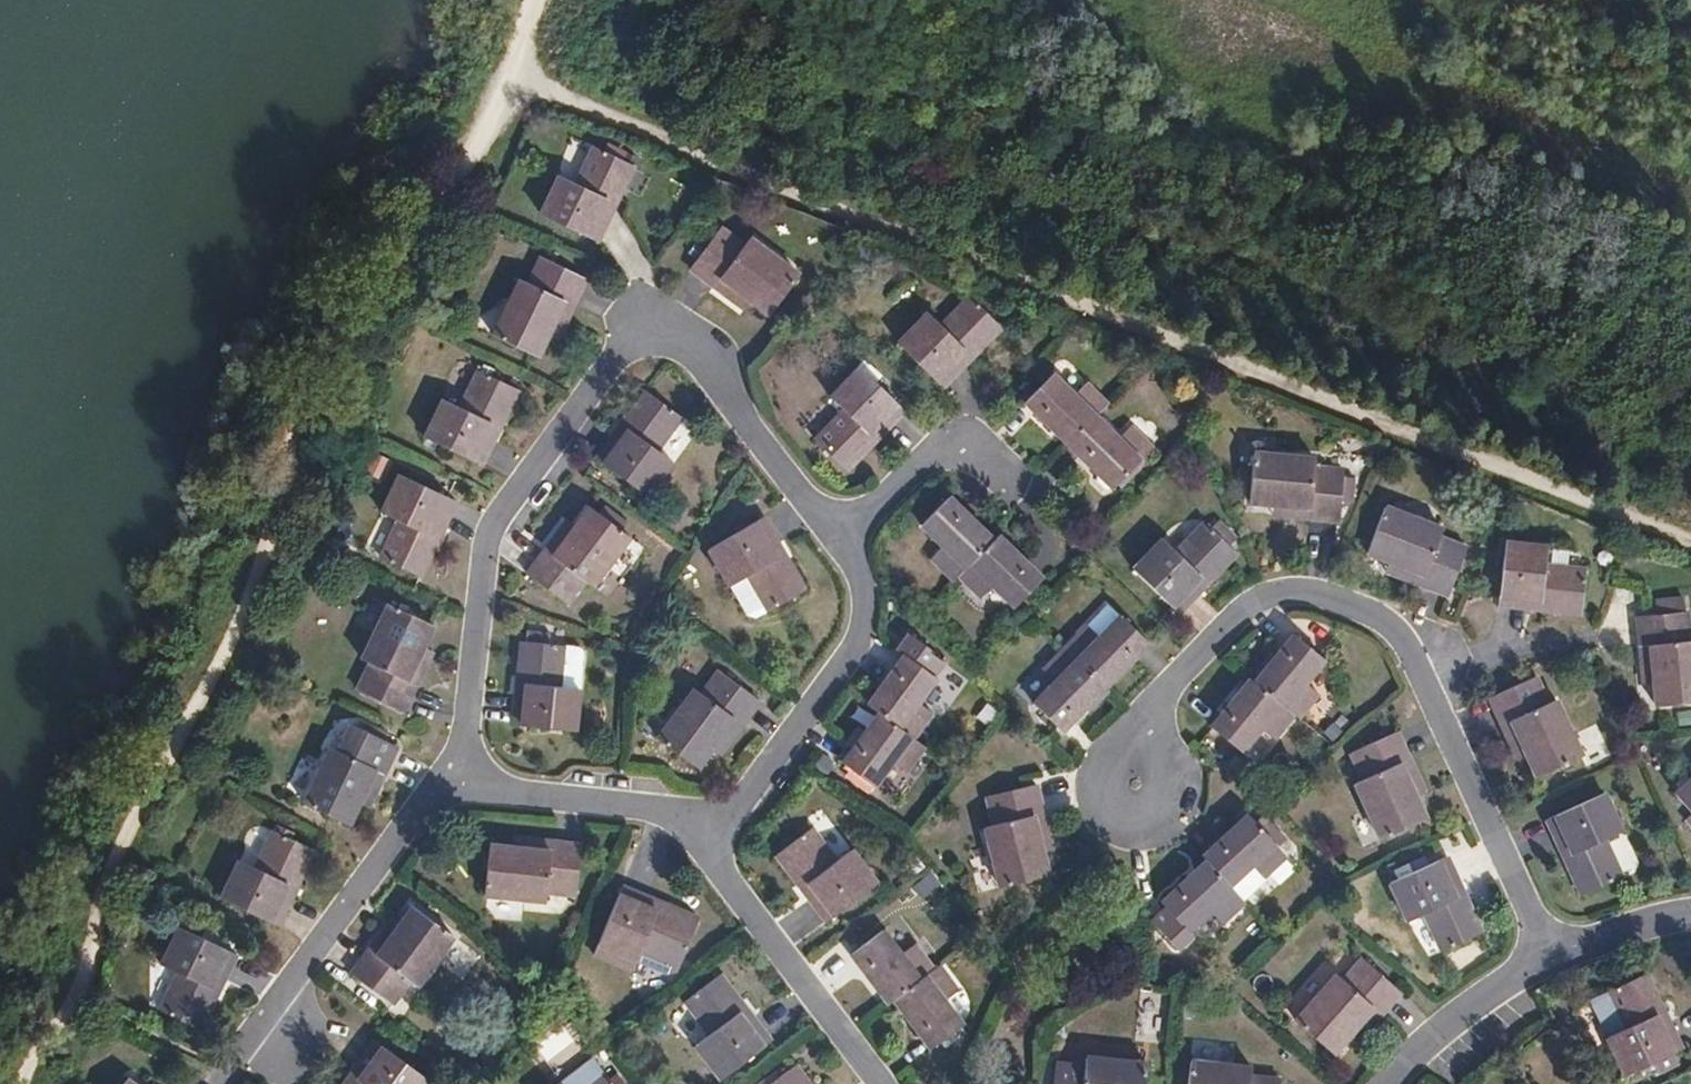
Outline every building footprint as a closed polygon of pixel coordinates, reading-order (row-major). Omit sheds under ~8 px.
[(562,165),(543,205),(598,232),(612,204),(605,201),(614,182),(622,186),(636,158),(594,137),(577,173),(562,165)] [(612,204),(622,186),(614,182),(605,201),(612,204)] [(714,230),(687,270),(723,295),(728,288),(745,300),(762,312),(790,272),(741,238),(736,246),(714,230)] [(531,281),(522,277),(497,331),(542,352),(551,334),(560,313),(568,317),(586,280),(541,259),(531,281)] [(745,300),(728,288),(723,295),(740,307),(745,300)] [(930,308),(900,338),(943,384),(967,361),(959,352),(972,340),(980,348),(1005,324),(972,289),(941,319),(930,308)] [(559,337),(568,317),(560,313),(551,334),(559,337)] [(967,361),(980,348),(972,340),(959,352),(967,361)] [(836,405),(808,434),(840,466),(866,440),(859,433),(872,420),(879,428),(900,407),(855,360),(823,391),(836,405)] [(444,394),(427,432),(484,461),(497,435),(488,430),(498,410),(506,415),(521,386),(478,365),(460,401),(444,394)] [(1094,417),(1106,404),(1081,380),(1070,392),(1050,371),(1021,401),(1049,429),(1055,425),(1071,439),(1094,417)] [(612,432),(596,456),(650,492),(675,454),(661,444),(682,412),(642,386),(623,416),(631,422),(621,438),(612,432)] [(497,435),(506,415),(498,410),(488,430),(497,435)] [(621,438),(631,422),(623,416),(612,432),(621,438)] [(1114,485),(1151,448),(1127,425),(1116,438),(1094,417),(1071,439),(1065,446),(1094,473),(1097,470),(1114,485)] [(866,440),(879,428),(872,420),(859,433),(866,440)] [(1071,439),(1055,425),(1049,429),(1065,446),(1071,439)] [(1258,452),(1253,502),(1278,504),(1299,505),(1299,514),(1339,518),(1339,516),(1343,467),(1317,465),(1317,456),(1258,452)] [(1114,485),(1097,470),(1094,473),(1090,477),(1090,482),(1102,492),(1106,492),(1114,485)] [(460,498),(401,471),(382,510),(396,517),(379,552),(422,575),(439,542),(429,537),(438,520),(446,525),(460,498)] [(977,525),(948,498),(920,527),(942,548),(930,560),(952,582),(957,577),(987,546),(971,532),(977,525)] [(1299,514),(1299,505),(1278,504),(1278,512),(1299,514)] [(1386,505),(1367,550),(1389,559),(1408,566),(1405,576),(1445,591),(1447,591),(1465,544),(1438,534),(1440,526),(1386,505)] [(549,541),(521,577),(560,608),(578,585),(585,590),(623,541),(615,534),(619,528),(595,509),(590,516),(583,511),(567,530),(555,546),(549,541)] [(1164,528),(1134,559),(1179,606),(1200,586),(1192,577),(1207,562),(1215,571),(1240,547),(1230,537),(1237,529),(1217,509),(1211,516),(1206,512),(1176,540),(1164,528)] [(765,517),(711,554),(736,591),(751,581),(774,614),(813,588),(793,558),(785,564),(776,550),(783,544),(765,517)] [(439,542),(446,525),(438,520),(429,537),(439,542)] [(993,539),(977,525),(971,532),(987,546),(992,540),(993,539)] [(555,546),(567,530),(561,526),(549,541),(555,546)] [(1018,553),(998,534),(993,539),(992,540),(1012,559),(1018,553)] [(1508,538),(1503,604),(1530,606),(1531,596),(1550,598),(1549,608),(1585,611),(1589,563),(1549,559),(1551,541),(1508,538)] [(1046,581),(1018,553),(1012,559),(992,540),(987,546),(957,577),(983,602),(996,591),(1016,611),(1046,581)] [(793,558),(783,544),(776,550),(785,564),(793,558)] [(1405,576),(1408,566),(1389,559),(1385,567),(1405,576)] [(1200,586),(1215,571),(1207,562),(1192,577),(1200,586)] [(1549,608),(1550,598),(1531,596),(1530,606),(1549,608)] [(1636,618),(1640,660),(1649,660),(1650,681),(1653,706),(1690,703),(1690,645),(1688,645),(1685,600),(1653,603),(1654,616),(1636,618)] [(431,630),(388,609),(361,666),(369,669),(359,692),(402,712),(420,673),(413,670),(421,651),(431,630)] [(1148,639),(1118,610),(1098,631),(1086,620),(1062,645),(1098,680),(1114,663),(1119,669),(1148,639)] [(512,692),(509,722),(575,729),(580,686),(563,684),(567,645),(550,643),(551,632),(524,629),(523,640),(518,640),(514,671),(524,673),(521,694),(512,692)] [(1312,680),(1330,658),(1299,631),(1273,661),(1279,666),(1262,686),(1296,713),(1300,717),(1323,689),(1312,680)] [(1057,732),(1088,700),(1083,696),(1098,680),(1062,645),(1037,668),(1052,682),(1028,703),(1057,732)] [(420,673),(428,655),(421,651),(413,670),(420,673)] [(926,701),(944,677),(912,653),(888,684),(893,688),(877,709),(881,711),(887,716),(918,739),(939,711),(926,701)] [(1650,681),(1649,660),(1640,660),(1641,681),(1650,681)] [(1262,686),(1279,666),(1273,661),(1257,681),(1262,686)] [(1102,686),(1119,669),(1114,663),(1098,680),(1102,686)] [(693,688),(655,737),(695,768),(710,748),(724,731),(729,735),(756,701),(715,670),(698,692),(693,688)] [(521,694),(524,673),(514,671),(512,692),(521,694)] [(1240,699),(1257,681),(1250,675),(1234,695),(1240,699)] [(1088,700),(1102,686),(1098,680),(1083,696),(1088,700)] [(1275,739),(1296,713),(1262,686),(1257,681),(1240,699),(1234,695),(1210,724),(1242,750),(1262,727),(1275,739)] [(877,709),(893,688),(888,684),(873,705),(877,709)] [(1537,685),(1493,705),(1509,744),(1519,740),(1528,760),(1537,780),(1581,762),(1557,706),(1548,710),(1537,685)] [(873,734),(887,716),(881,711),(867,730),(873,734)] [(907,775),(928,747),(918,739),(887,716),(873,734),(867,730),(843,761),(875,785),(892,764),(907,775)] [(335,747),(308,804),(353,825),(363,804),(371,785),(379,789),(399,747),(354,726),(342,751),(335,747)] [(716,752),(729,735),(724,731),(710,748),(716,752)] [(1401,735),(1353,756),(1365,785),(1359,786),(1382,840),(1427,821),(1418,798),(1410,779),(1418,775),(1401,735)] [(1528,760),(1519,740),(1509,744),(1518,764),(1528,760)] [(1426,794),(1418,775),(1410,779),(1418,798),(1426,794)] [(1679,789),(1690,802),(1690,779),(1679,789)] [(371,808),(379,789),(371,785),(363,804),(371,808)] [(1041,789),(992,798),(997,828),(991,829),(1001,887),(1049,879),(1045,857),(1042,837),(1049,835),(1041,789)] [(1608,794),(1549,821),(1561,847),(1570,844),(1577,861),(1569,864),(1583,898),(1628,878),(1611,841),(1625,835),(1608,794)] [(1236,831),(1253,816),(1249,811),(1231,827),(1236,831)] [(1265,874),(1288,850),(1253,816),(1236,831),(1231,827),(1202,856),(1207,861),(1212,868),(1229,885),(1253,862),(1265,874)] [(243,854),(223,896),(278,922),(279,923),(292,895),(284,891),(293,872),(302,876),(316,846),(276,827),(259,863),(243,854)] [(818,827),(780,855),(800,883),(808,877),(819,893),(811,898),(829,924),(883,886),(856,847),(840,859),(818,827)] [(1053,855),(1049,835),(1042,837),(1045,857),(1053,855)] [(537,848),(538,839),(516,836),(515,846),(537,848)] [(492,843),(487,891),(548,897),(548,890),(577,893),(582,843),(538,839),(537,848),(515,846),(492,843)] [(1577,861),(1570,844),(1561,847),(1569,864),(1577,861)] [(1449,856),(1390,883),(1408,924),(1426,916),(1441,951),(1483,933),(1469,900),(1458,905),(1451,888),(1461,884),(1449,856)] [(1197,883),(1212,868),(1207,861),(1191,877),(1197,883)] [(1224,926),(1247,903),(1229,885),(1212,868),(1197,883),(1191,877),(1163,905),(1167,911),(1154,925),(1178,951),(1194,937),(1193,935),(1213,915),(1224,926)] [(292,895),(302,876),(293,872),(284,891),(292,895)] [(819,893),(808,877),(800,883),(811,898),(819,893)] [(621,882),(596,941),(590,953),(631,971),(635,961),(643,944),(681,960),(700,918),(667,902),(663,911),(645,903),(649,895),(621,882)] [(1469,900),(1461,884),(1451,888),(1458,905),(1469,900)] [(663,911),(667,902),(649,895),(645,903),(663,911)] [(380,937),(353,972),(393,1001),(408,980),(414,985),(450,934),(412,906),(398,926),(387,941),(380,937)] [(238,949),(180,922),(162,962),(161,964),(176,970),(160,1005),(204,1025),(218,994),(211,991),(219,972),(226,975),(238,949)] [(387,941),(398,926),(391,922),(380,937),(387,941)] [(899,995),(934,968),(915,940),(902,949),(884,925),(850,951),(876,983),(881,979),(895,997),(899,995)] [(643,944),(635,961),(666,975),(676,971),(681,960),(643,944)] [(1340,976),(1302,1020),(1337,1051),(1352,1035),(1366,1019),(1373,1025),(1403,991),(1366,957),(1345,981),(1340,976)] [(933,1052),(966,1027),(947,1002),(961,992),(940,964),(934,968),(899,995),(914,1015),(909,1020),(933,1052)] [(721,969),(682,998),(705,1030),(692,1039),(718,1076),(771,1038),(753,1013),(744,1019),(734,1005),(742,999),(721,969)] [(1654,971),(1611,988),(1626,1024),(1611,1030),(1628,1071),(1656,1059),(1662,1074),(1684,1065),(1678,1052),(1687,1048),(1674,1019),(1666,1022),(1659,1006),(1668,1003),(1654,971)] [(218,994),(226,975),(219,972),(211,991),(218,994)] [(895,997),(881,979),(876,983),(890,1001),(893,999),(895,997)] [(914,1015),(899,995),(895,997),(893,999),(909,1020),(914,1015)] [(753,1013),(742,999),(734,1005),(744,1019),(753,1013)] [(1674,1019),(1668,1003),(1659,1006),(1666,1022),(1674,1019)] [(1359,1041),(1373,1025),(1366,1019),(1352,1035),(1359,1041)] [(433,1080),(381,1041),(362,1066),(368,1070),(358,1083),(429,1083),(433,1080)] [(556,1083),(613,1083),(593,1056),(556,1083)] [(1055,1083),(1145,1083),(1147,1065),(1090,1058),(1089,1064),(1057,1061),(1055,1083)] [(368,1070),(362,1066),(349,1082),(352,1083),(358,1083),(368,1070)] [(771,1083),(809,1083),(797,1066),(771,1083)] [(1189,1083),(1265,1083),(1247,1083),(1248,1075),(1190,1070),(1189,1083)]
